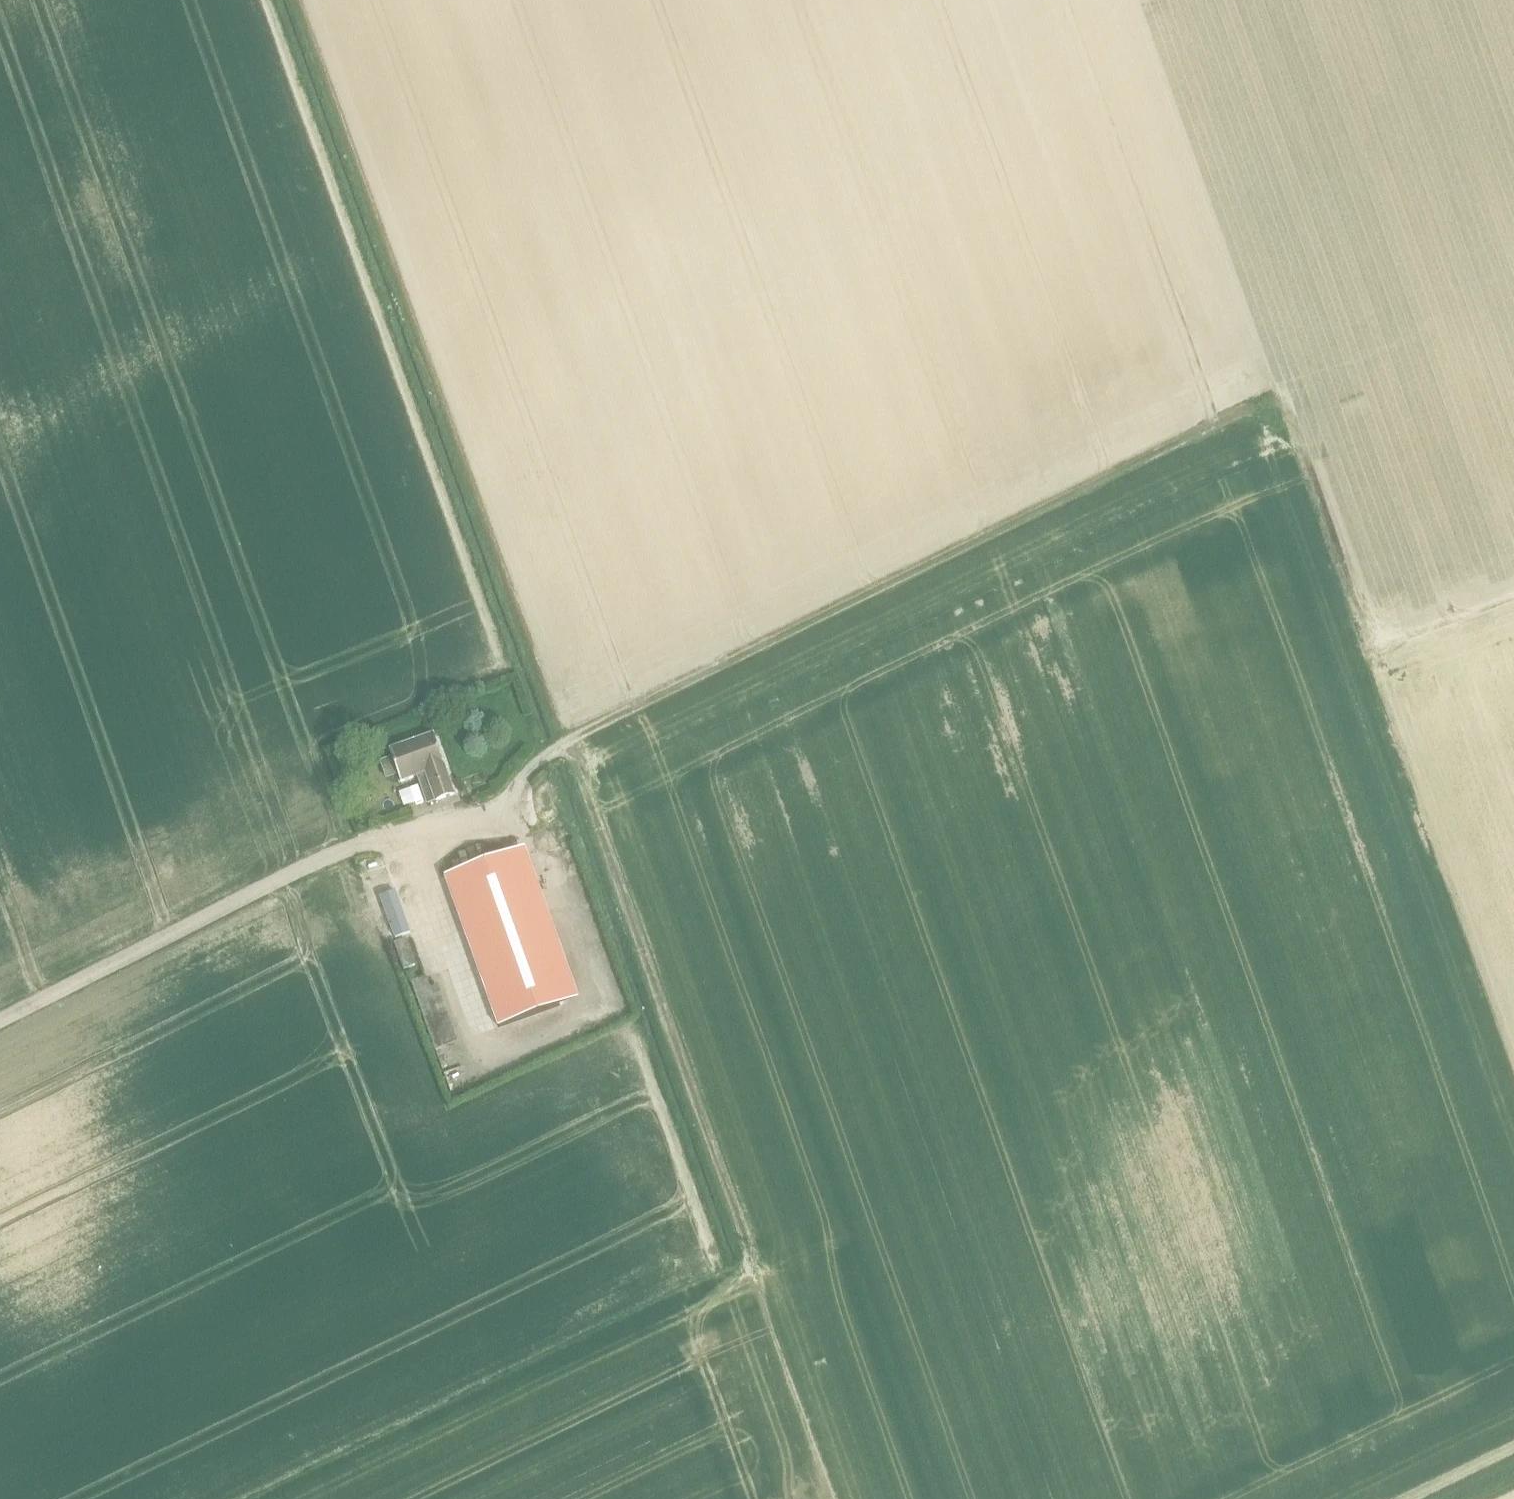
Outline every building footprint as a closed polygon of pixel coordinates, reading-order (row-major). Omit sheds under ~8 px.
[(428,803),(435,800),(454,794),(445,766),(434,734),(415,741),(414,739),(408,741),(409,743),(389,750),(392,758),(382,762),(387,777),(398,774),(401,782),(418,776),(428,803)] [(509,849),(445,872),(500,1027),(545,1011),(564,1004),(509,849)] [(395,944),(404,970),(416,966),(406,940),(395,944)]
